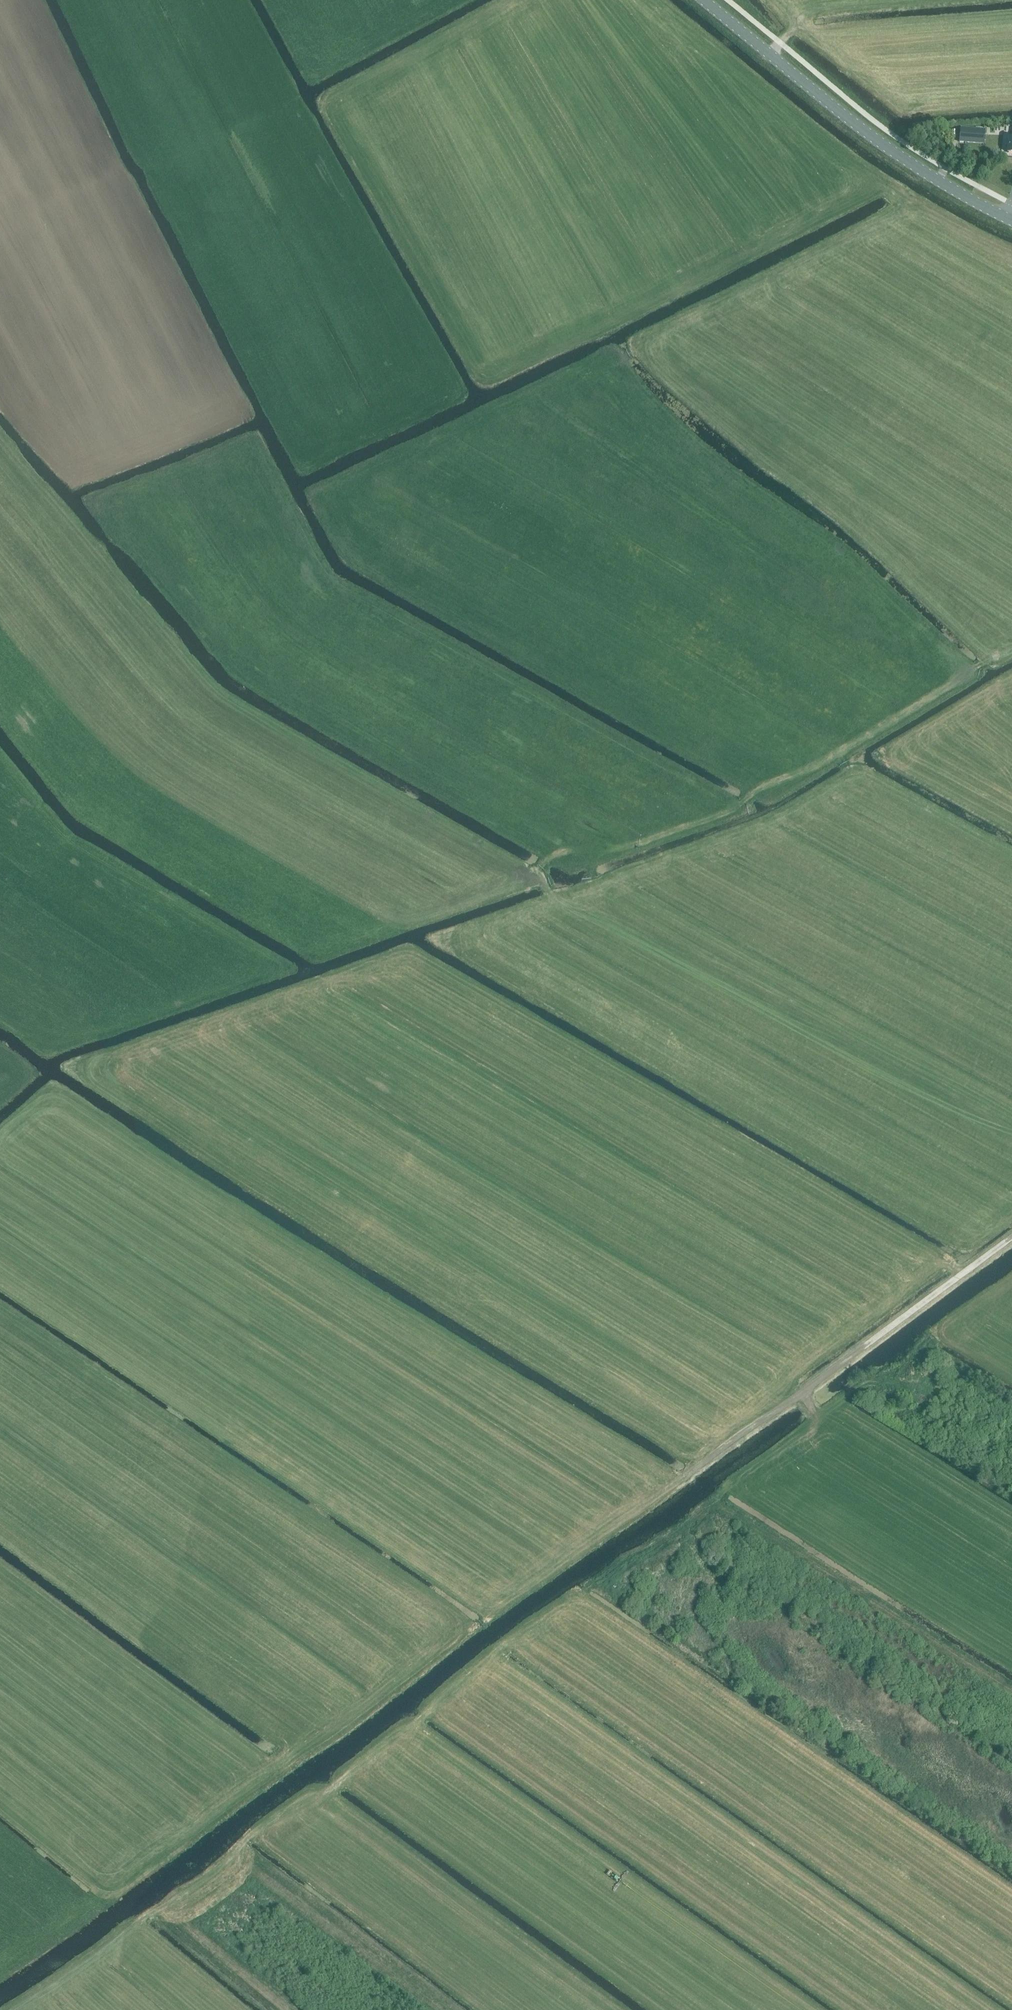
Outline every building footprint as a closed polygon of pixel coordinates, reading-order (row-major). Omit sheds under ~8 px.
[(983,146),(985,131),(960,128),(958,143),(983,146)]
